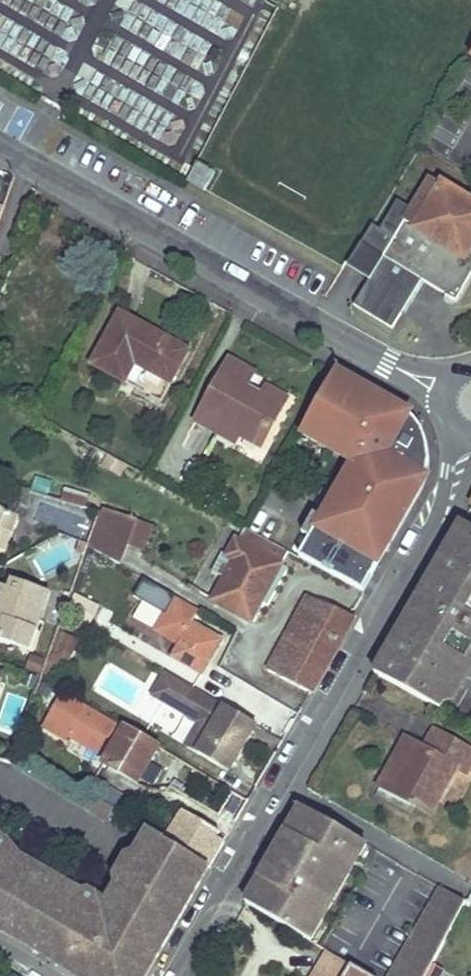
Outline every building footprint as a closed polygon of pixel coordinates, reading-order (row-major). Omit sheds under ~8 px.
[(206,190),(215,174),(198,164),(188,180),(206,190)] [(432,180),(413,211),(398,202),(381,231),(373,226),(350,263),(372,277),(354,306),(393,329),(422,281),(428,271),(452,286),(446,295),(446,296),(456,303),(463,292),(462,291),(470,277),(470,204),(432,180)] [(452,286),(428,271),(422,281),(446,295),(452,286)] [(189,351),(122,314),(93,365),(123,384),(135,364),(171,384),(189,351)] [(272,432),(289,401),(267,388),(262,397),(246,388),(255,373),(231,360),(196,422),(224,439),(229,431),(241,438),(257,446),(267,429),(272,432)] [(363,598),(432,486),(428,480),(428,456),(412,424),(414,418),(334,374),(301,444),(348,472),(299,563),(363,598)] [(263,449),(272,432),(267,429),(257,446),(263,449)] [(236,446),(241,438),(229,431),(224,439),(236,446)] [(87,507),(90,495),(65,487),(61,500),(87,507)] [(135,520),(107,509),(104,514),(132,527),(135,520)] [(17,516),(7,513),(7,512),(0,530),(0,544),(7,546),(8,544),(17,516)] [(119,565),(132,527),(104,514),(91,549),(119,565)] [(374,674),(440,711),(470,655),(470,528),(460,522),(374,674)] [(270,587),(289,553),(248,530),(240,544),(237,542),(229,557),(234,560),(235,561),(230,570),(270,587)] [(234,560),(229,557),(223,553),(216,563),(223,567),(230,570),(235,561),(234,560)] [(224,580),(230,570),(223,567),(216,563),(211,573),(224,580)] [(251,622),(270,587),(230,570),(224,580),(211,601),(251,622)] [(50,595),(12,581),(9,589),(2,586),(0,591),(0,619),(2,620),(0,627),(0,642),(29,652),(50,595)] [(155,630),(177,598),(171,595),(150,627),(155,630)] [(308,693),(351,617),(308,597),(267,670),(308,693)] [(82,622),(93,606),(81,598),(70,614),(82,622)] [(220,641),(192,623),(191,622),(199,610),(177,598),(155,630),(178,645),(170,657),(200,675),(220,641)] [(71,660),(79,642),(66,636),(58,653),(71,660)] [(232,766),(256,727),(176,680),(164,700),(209,728),(203,738),(194,733),(185,746),(216,764),(220,758),(232,766)] [(58,706),(64,694),(51,686),(43,683),(37,698),(40,699),(30,724),(43,730),(54,704),(58,706)] [(157,749),(173,721),(141,701),(124,729),(157,749)] [(124,729),(84,706),(66,737),(96,755),(106,738),(115,743),(102,765),(136,785),(157,749),(124,729)] [(456,770),(466,776),(470,769),(470,751),(435,730),(424,749),(417,745),(389,792),(430,815),(456,770)] [(389,792),(417,745),(406,738),(378,786),(389,792)] [(232,766),(220,758),(216,764),(229,772),(232,766)] [(303,807),(298,816),(310,823),(315,815),(303,807)] [(222,843),(174,813),(160,835),(209,865),(222,843)] [(298,816),(249,904),(306,939),(318,918),(325,922),(333,908),(325,903),(339,879),(346,883),(354,869),(347,865),(360,841),(315,815),(310,823),(298,816)] [(107,901),(104,907),(96,902),(61,967),(76,975),(144,975),(209,865),(160,835),(149,829),(140,844),(133,855),(119,880),(107,901)] [(17,859),(13,866),(3,860),(7,854),(7,852),(8,850),(8,849),(8,847),(7,845),(6,843),(4,842),(3,841),(2,841),(1,841),(0,840),(0,930),(8,935),(61,967),(96,902),(97,902),(97,900),(97,899),(97,898),(96,896),(95,895),(94,894),(92,893),(90,893),(88,893),(86,895),(85,896),(81,903),(45,883),(48,876),(17,859)] [(347,865),(354,869),(368,845),(360,841),(347,865)] [(119,880),(133,855),(128,852),(114,877),(119,880)] [(17,859),(7,854),(3,860),(13,866),(17,859)] [(45,883),(81,903),(85,896),(48,876),(45,883)] [(325,903),(333,908),(346,883),(339,879),(325,903)] [(442,889),(394,975),(426,975),(466,903),(442,889)] [(104,907),(107,901),(97,898),(97,899),(97,900),(97,902),(96,902),(104,907)] [(306,939),(313,943),(325,922),(318,918),(306,939)] [(351,966),(345,975),(368,975),(351,966)]
